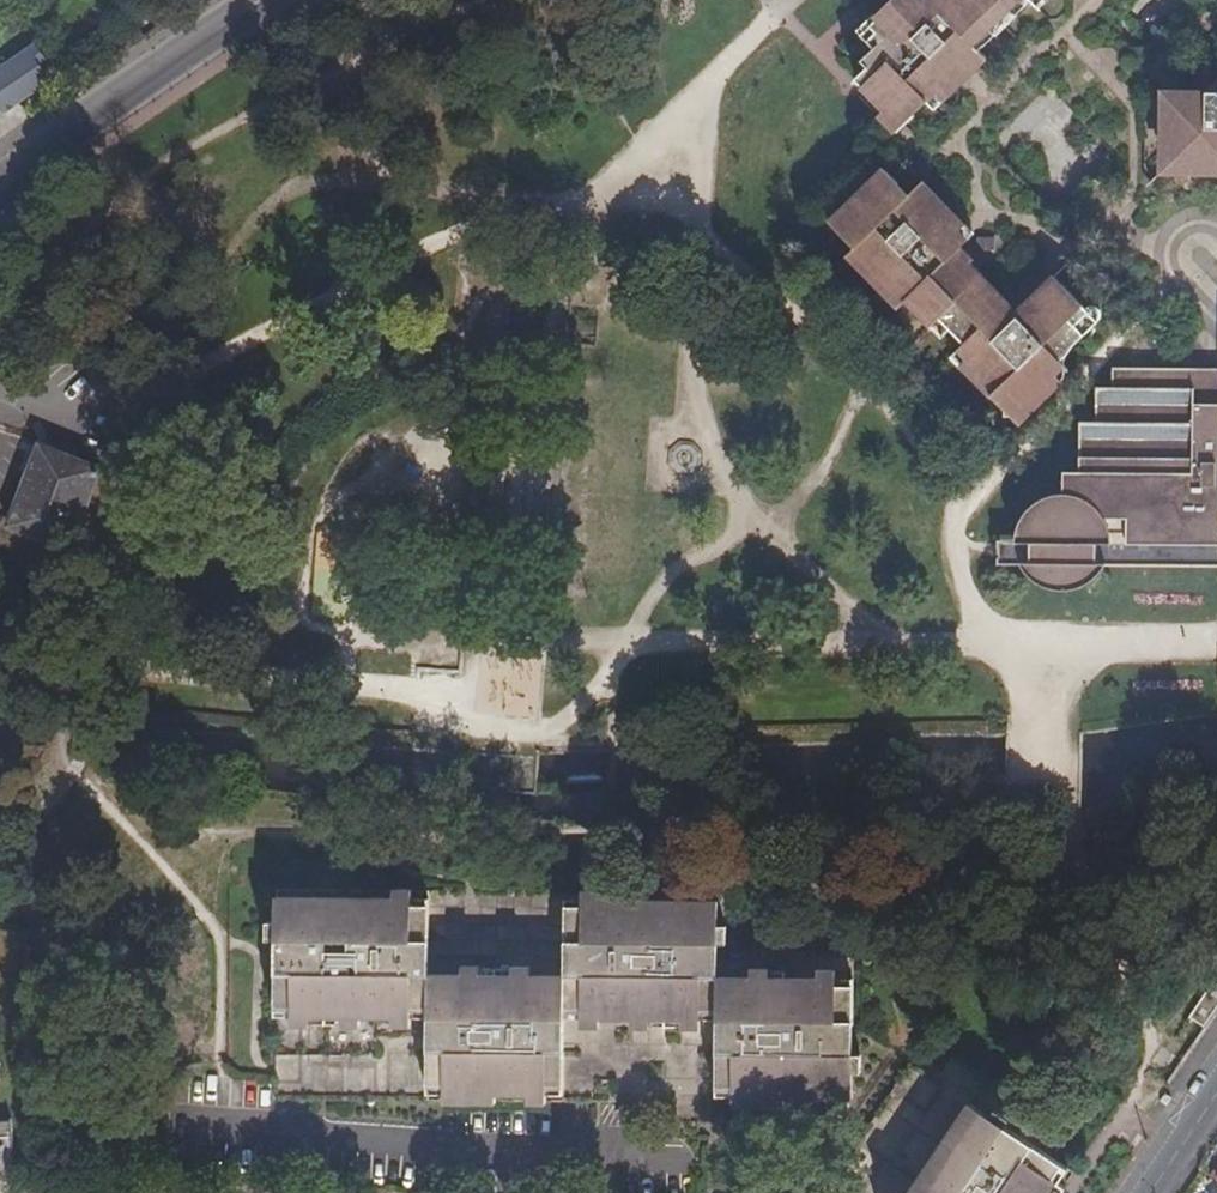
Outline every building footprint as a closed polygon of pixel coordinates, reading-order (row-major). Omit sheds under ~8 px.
[(876,19),(866,27),(873,35),(866,41),(873,49),(860,61),(865,67),(853,79),(901,126),(903,128),(919,112),(928,104),(935,110),(951,94),(977,68),(985,60),(979,53),(996,36),(989,28),(1005,13),(1011,20),(1029,2),(1031,0),(895,0),(876,19)] [(1038,9),(1045,2),(1043,0),(1031,0),(1029,2),(1038,9)] [(989,28),(996,36),(1005,27),(1011,20),(1005,13),(989,28)] [(873,16),(856,32),(866,41),(873,35),(866,27),(876,19),(873,16)] [(2,103),(10,110),(56,78),(44,62),(51,57),(40,40),(0,67),(0,106),(2,103)] [(1207,93),(1180,93),(1173,93),(1172,112),(1166,112),(1166,150),(1177,163),(1187,173),(1216,173),(1216,83),(1207,93)] [(919,112),(926,119),(935,110),(928,104),(919,112)] [(1055,276),(1019,311),(1002,295),(983,276),(971,264),(974,261),(961,248),(967,242),(959,234),(966,227),(949,210),(923,183),(908,196),(883,171),(829,223),(855,249),(847,256),(858,267),(890,298),(896,293),(906,302),(921,317),(929,309),(940,320),(950,331),(964,344),(952,355),(992,395),(1019,423),(1060,382),(1054,375),(1063,367),(1059,363),(1069,355),(1073,345),(1099,322),(1055,276)] [(967,242),(974,235),(966,227),(959,234),(967,242)] [(906,302),(896,293),(890,298),(899,307),(906,302)] [(940,320),(929,309),(921,317),(932,327),(940,320)] [(943,338),(950,331),(940,320),(932,327),(943,338)] [(1054,375),(1060,382),(1070,373),(1069,355),(1059,363),(1063,367),(1054,375)] [(1124,367),(1114,367),(1113,387),(1095,388),(1093,422),(1080,422),(1079,472),(1062,473),(1061,496),(1051,498),(1042,501),(1033,506),(1026,513),(1021,521),(1017,530),(1015,540),(1015,542),(1015,548),(1017,557),(1020,566),(1026,575),(1033,582),(1041,587),(1050,591),(1060,593),(1070,593),(1080,591),(1088,587),(1102,576),(1108,568),(1112,559),(1114,550),(1114,545),(1216,546),(1216,369),(1124,367)] [(6,532),(70,555),(100,475),(37,451),(6,532)] [(997,566),(1020,566),(1017,557),(1015,548),(1015,542),(998,542),(997,566)] [(1095,595),(1108,582),(1102,576),(1088,587),(1095,595)] [(712,896),(569,895),(559,895),(558,970),(423,970),(424,896),(272,896),(272,929),(263,929),(263,948),(272,948),(272,1108),(352,1107),(503,1107),(566,1106),(602,1106),(761,1105),(819,1105),(819,1099),(852,1100),(852,1070),(858,1070),(857,1052),(851,1052),(849,951),(711,952),(712,896)] [(1077,1168),(1059,1155),(1074,1131),(956,1050),(945,1067),(940,1073),(916,1055),(823,1192),(1060,1192),(1077,1168)] [(9,1131),(0,1132),(0,1192),(12,1192),(9,1131)]
